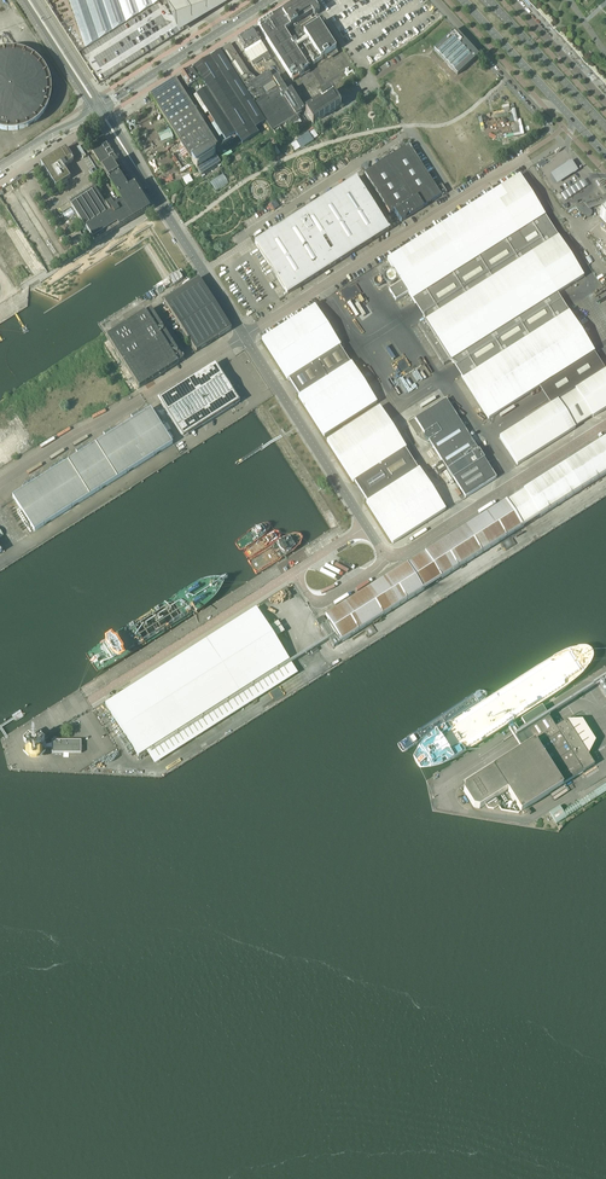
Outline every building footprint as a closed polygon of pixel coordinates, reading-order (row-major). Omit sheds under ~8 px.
[(12,6),(9,0),(1,0),(6,9),(12,6)] [(85,49),(78,53),(98,84),(183,30),(181,24),(177,12),(213,0),(68,0),(85,49)] [(231,0),(213,0),(177,12),(181,24),(183,30),(190,26),(231,0)] [(257,26),(291,78),(297,75),(299,77),(304,74),(302,71),(307,68),(303,62),(309,58),(313,64),(336,50),(315,18),(310,21),(307,17),(312,13),(314,16),(319,13),(318,11),(318,10),(311,0),(299,0),(292,4),(289,6),(279,12),(277,14),(265,22),(262,23),(257,26)] [(260,41),(253,29),(236,40),(244,51),(260,41)] [(433,50),(457,75),(478,55),(455,30),(433,50)] [(220,50),(272,132),(284,124),(289,132),(291,131),(291,132),(303,125),(297,116),(304,111),(291,89),(287,92),(277,76),(273,78),(268,71),(256,79),(249,73),(230,44),(220,50)] [(265,122),(220,50),(193,67),(206,86),(195,93),(225,140),(235,134),(242,144),(259,134),(255,128),(265,122)] [(2,130),(5,130),(8,130),(11,131),(14,130),(17,130),(20,129),(23,128),(26,127),(29,126),(31,125),(34,123),(36,121),(39,119),(41,116),(43,114),(44,111),(46,108),(47,106),(48,103),(49,100),(50,96),(50,93),(50,90),(50,87),(49,84),(49,81),(48,78),(47,75),(45,72),(44,69),(42,67),(40,64),(38,62),(35,60),(33,58),(30,57),(28,55),(25,54),(22,53),(19,52),(16,52),(13,51),(10,51),(6,51),(3,52),(0,52),(0,53),(0,129),(2,130)] [(199,81),(191,68),(180,76),(182,79),(182,81),(183,82),(184,82),(188,88),(199,81)] [(149,95),(179,141),(204,125),(175,79),(174,79),(149,95)] [(321,102),(305,112),(310,120),(313,124),(340,106),(332,93),(331,92),(320,99),(321,102)] [(146,106),(152,103),(149,96),(142,99),(146,106)] [(127,110),(121,115),(126,120),(132,115),(127,110)] [(517,110),(511,111),(513,125),(519,124),(517,110)] [(491,116),(490,111),(481,112),(482,122),(487,121),(487,117),(491,116)] [(204,125),(179,141),(192,162),(191,162),(201,176),(220,164),(211,149),(217,145),(204,125)] [(514,132),(507,133),(508,139),(522,137),(521,128),(513,129),(514,132)] [(158,134),(161,142),(173,137),(170,129),(158,134)] [(317,137),(313,130),(308,133),(312,140),(317,137)] [(296,141),(308,133),(307,131),(294,139),(296,141)] [(95,244),(149,210),(103,137),(96,141),(98,144),(91,149),(101,165),(108,160),(111,164),(101,170),(122,203),(113,208),(111,203),(106,206),(94,188),(69,204),(95,244)] [(300,148),(296,141),(291,144),(295,151),(300,148)] [(423,207),(441,196),(409,145),(364,174),(389,214),(394,211),(401,222),(406,219),(405,217),(409,215),(410,216),(423,207)] [(41,164),(56,187),(70,178),(64,169),(66,167),(66,166),(72,162),(73,162),(73,161),(74,161),(72,158),(72,157),(69,152),(68,153),(65,148),(41,164)] [(571,161),(550,174),(557,185),(577,172),(571,161)] [(228,183),(222,174),(210,181),(216,191),(228,183)] [(557,293),(583,276),(519,175),(387,259),(401,282),(388,290),(395,301),(408,293),(425,320),(418,325),(443,365),(451,360),(488,419),(594,352),(581,331),(557,293)] [(352,181),(260,240),(255,243),(287,294),(388,229),(356,178),(352,180),(352,181)] [(583,179),(560,194),(564,200),(587,185),(583,179)] [(447,193),(442,185),(437,188),(442,196),(447,193)] [(585,216),(586,216),(587,216),(588,216),(589,216),(590,215),(590,214),(590,213),(590,212),(590,211),(588,209),(605,203),(605,195),(575,205),(585,216)] [(174,284),(183,279),(179,273),(170,278),(174,284)] [(231,329),(199,278),(164,301),(196,352),(231,329)] [(598,292),(602,300),(605,298),(605,287),(598,292)] [(340,346),(315,305),(261,339),(287,380),(288,379),(299,396),(298,396),(324,437),(377,403),(351,362),(350,363),(339,347),(340,346)] [(145,312),(106,337),(139,388),(178,363),(183,360),(151,309),(146,313),(145,312)] [(158,399),(161,403),(183,438),(224,412),(233,406),(239,402),(221,373),(215,363),(158,399)] [(592,416),(592,417),(605,409),(605,385),(599,374),(574,389),(575,390),(558,401),(557,400),(499,437),(517,465),(575,428),(574,427),(592,416)] [(478,450),(446,399),(415,419),(424,433),(424,438),(428,440),(442,461),(437,464),(438,466),(434,468),(438,474),(446,469),(447,470),(446,470),(452,479),(453,479),(465,498),(491,482),(479,462),(484,459),(478,450)] [(379,407),(326,441),(353,482),(354,482),(367,502),(366,502),(392,544),(445,510),(419,468),(418,469),(405,449),(406,448),(379,407)] [(21,491),(12,496),(14,499),(34,531),(173,444),(151,409),(140,416),(137,412),(131,416),(133,420),(112,433),(109,430),(103,434),(105,437),(85,450),(82,447),(76,451),(78,455),(65,463),(60,460),(57,467),(53,465),(48,474),(37,480),(33,478),(29,485),(25,483),(21,491)] [(581,490),(605,474),(605,436),(523,489),(524,490),(507,501),(506,500),(424,552),(425,553),(407,564),(407,563),(325,615),(329,621),(341,641),(342,642),(424,590),(423,589),(441,578),(441,579),(523,527),(522,526),(539,515),(540,516),(581,490)] [(138,756),(289,660),(256,608),(105,704),(138,756)] [(318,625),(325,620),(322,616),(317,620),(316,621),(318,625)] [(341,641),(329,621),(320,626),(334,647),(342,642),(341,641)] [(593,688),(591,683),(593,683),(592,681),(583,683),(584,690),(593,688)] [(266,697),(271,705),(283,697),(278,689),(266,697)] [(507,790),(521,812),(583,772),(594,765),(566,721),(555,728),(551,722),(546,713),(525,726),(530,734),(535,741),(465,785),(463,791),(473,807),(479,808),(485,804),(488,808),(493,809),(501,804),(496,797),(507,790)] [(81,740),(52,740),(52,744),(46,745),(46,744),(44,742),(42,745),(41,748),(44,751),(46,749),(46,748),(52,748),(52,753),(81,753),(81,740)] [(192,744),(181,751),(185,758),(197,751),(192,744)] [(159,764),(163,772),(176,766),(172,758),(159,764)] [(598,797),(605,792),(605,784),(594,792),(579,801),(582,807),(598,797)] [(549,812),(556,824),(566,817),(559,806),(549,812)]
